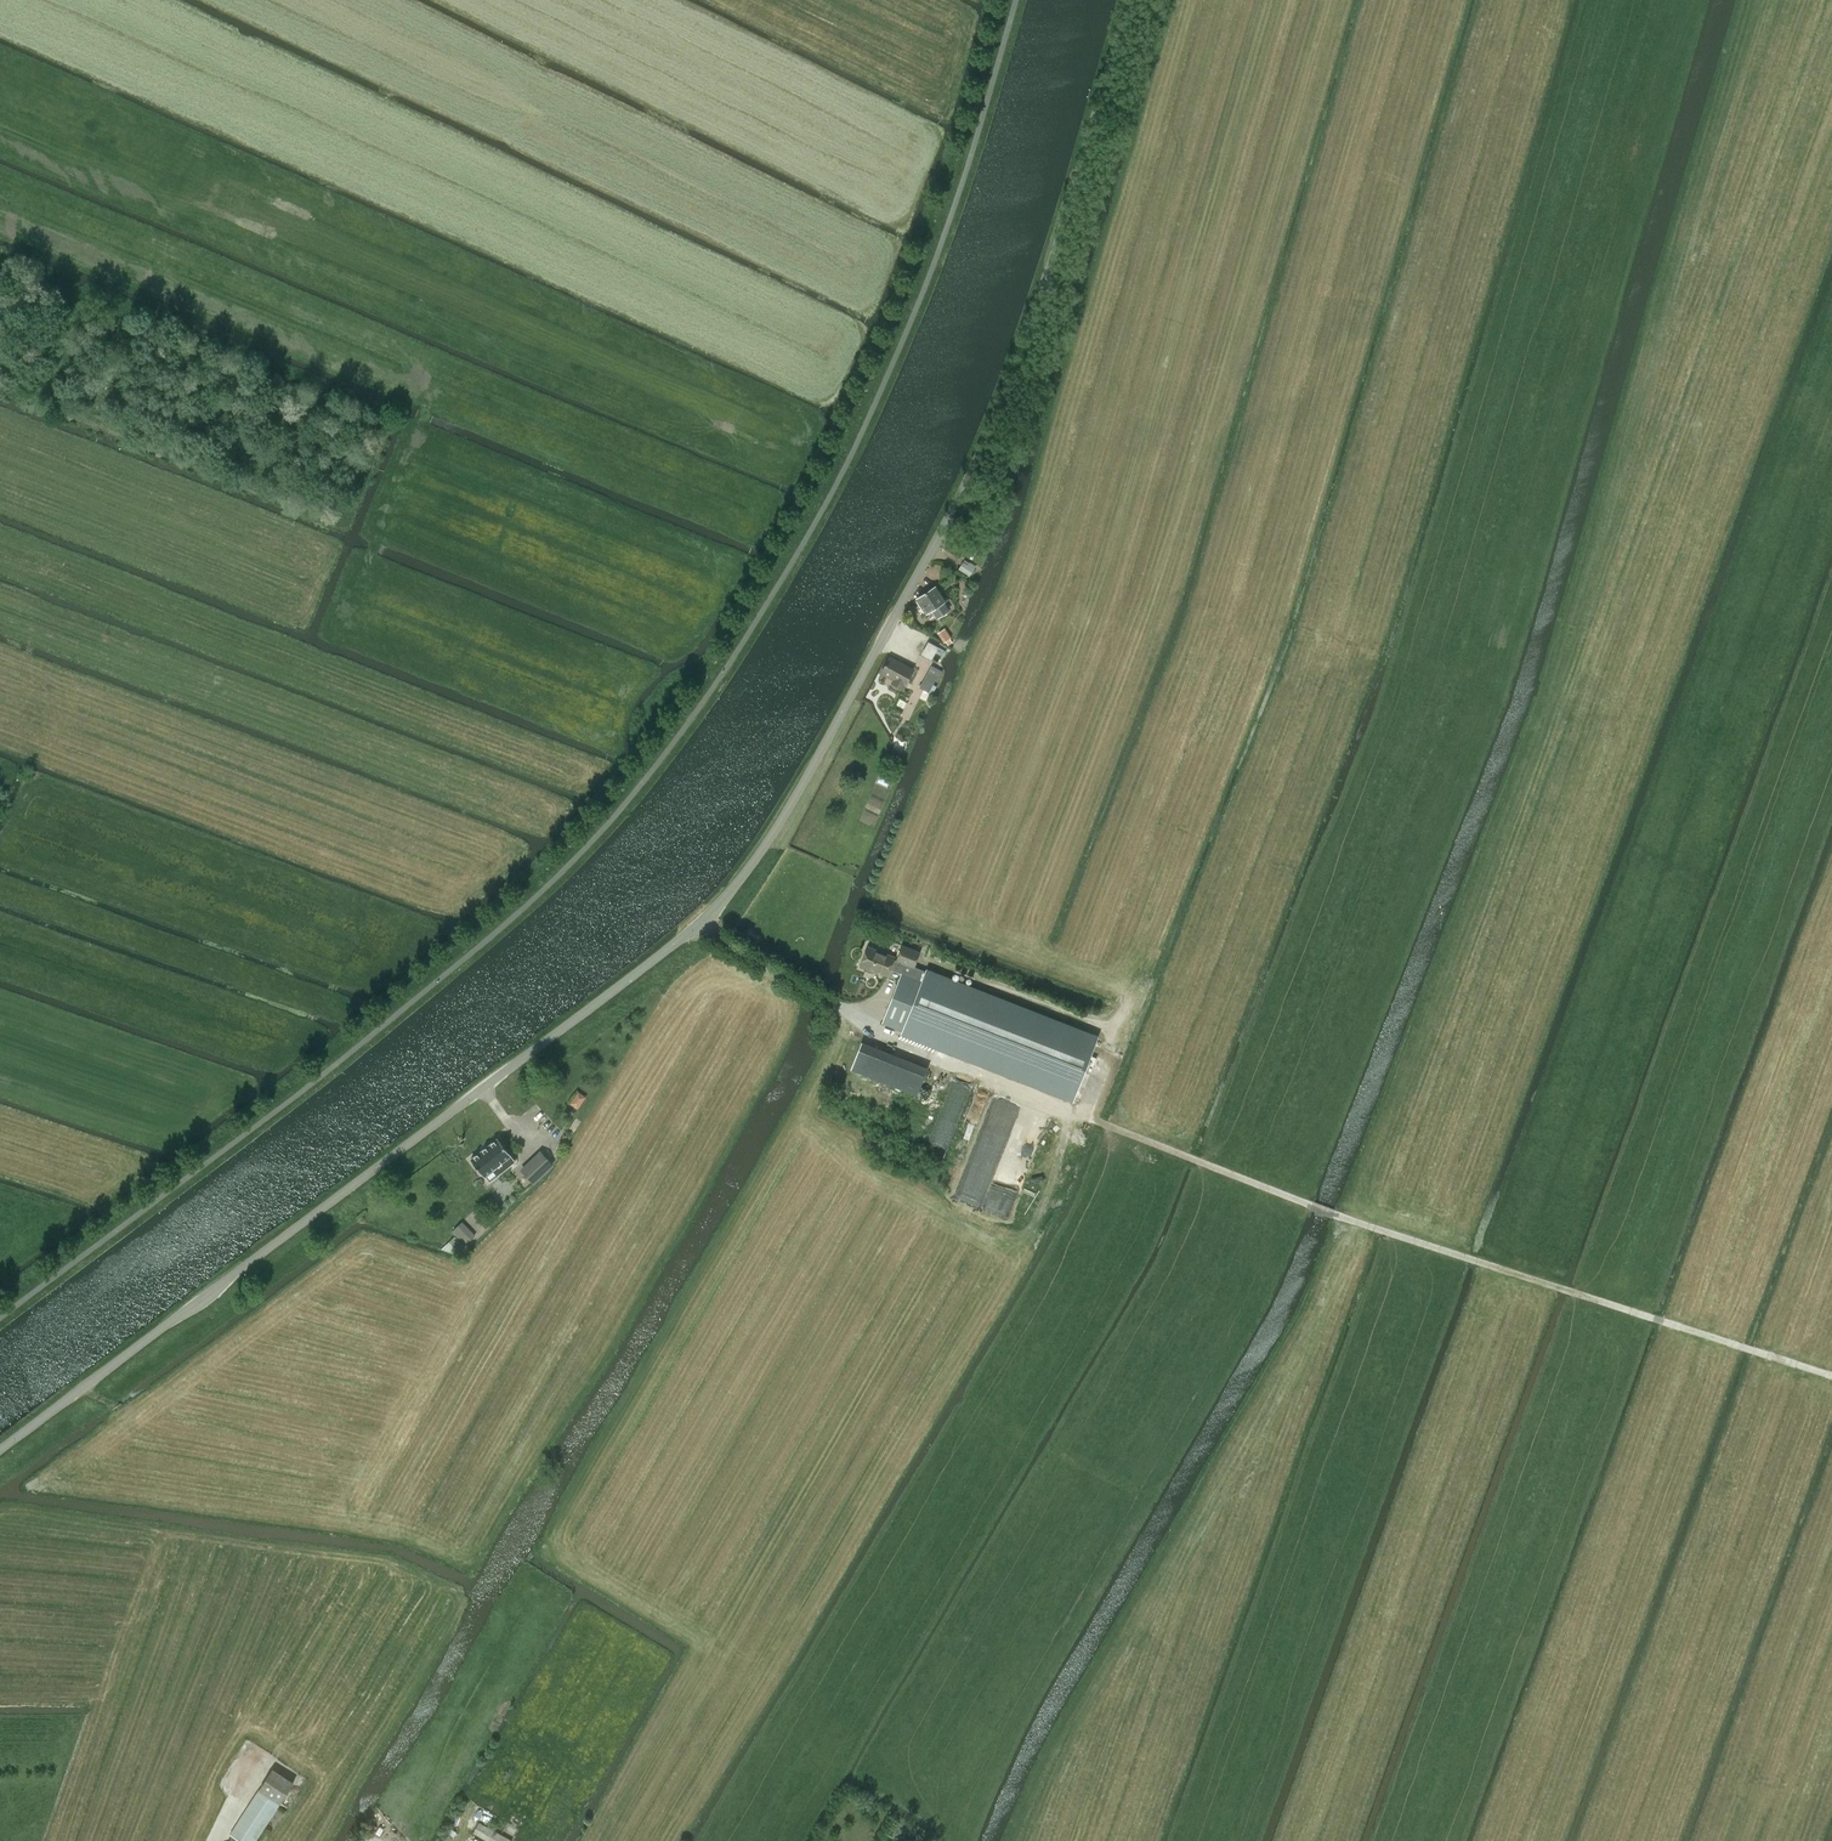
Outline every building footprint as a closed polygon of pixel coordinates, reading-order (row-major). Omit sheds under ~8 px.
[(974,568),(963,561),(958,569),(970,575),(974,568)] [(935,587),(917,598),(927,613),(933,609),(938,617),(948,611),(943,602),(944,601),(935,587)] [(945,628),(938,633),(944,643),(946,641),(948,645),(952,643),(950,639),(951,638),(945,628)] [(931,658),(937,647),(929,642),(923,653),(931,658)] [(890,657),(882,672),(894,679),(892,683),(903,689),(913,669),(890,657)] [(931,666),(920,687),(929,692),(937,677),(938,678),(942,671),(931,666)] [(887,786),(890,780),(881,774),(877,781),(887,786)] [(756,940),(759,936),(750,931),(748,935),(756,940)] [(868,947),(861,966),(872,971),(873,969),(887,975),(889,969),(902,974),(922,982),(926,971),(915,967),(921,951),(902,945),(896,960),(893,959),(894,957),(868,947)] [(902,974),(883,1023),(903,1031),(902,1032),(1007,1073),(1065,1096),(1073,1099),(1096,1038),(1031,1012),(926,971),(922,982),(902,974)] [(916,1096),(927,1065),(858,1042),(848,1072),(916,1096)] [(576,1109),(586,1097),(578,1090),(568,1102),(576,1109)] [(989,1195),(1015,1103),(990,1095),(969,1169),(966,1168),(959,1193),(964,1195),(966,1189),(989,1195)] [(471,1159),(484,1176),(494,1168),(499,1174),(515,1161),(510,1156),(511,1155),(498,1138),(471,1159)] [(540,1150),(520,1169),(534,1184),(554,1164),(540,1150)] [(451,1232),(464,1246),(471,1239),(458,1225),(451,1232)] [(279,1805),(294,1782),(273,1769),(258,1792),(279,1805)] [(258,1792),(230,1834),(233,1836),(241,1840),(255,1840),(279,1805),(258,1792)] [(488,1840),(511,1840),(512,1840),(479,1822),(473,1833),(488,1840)] [(373,1833),(377,1826),(371,1823),(367,1830),(373,1833)]
